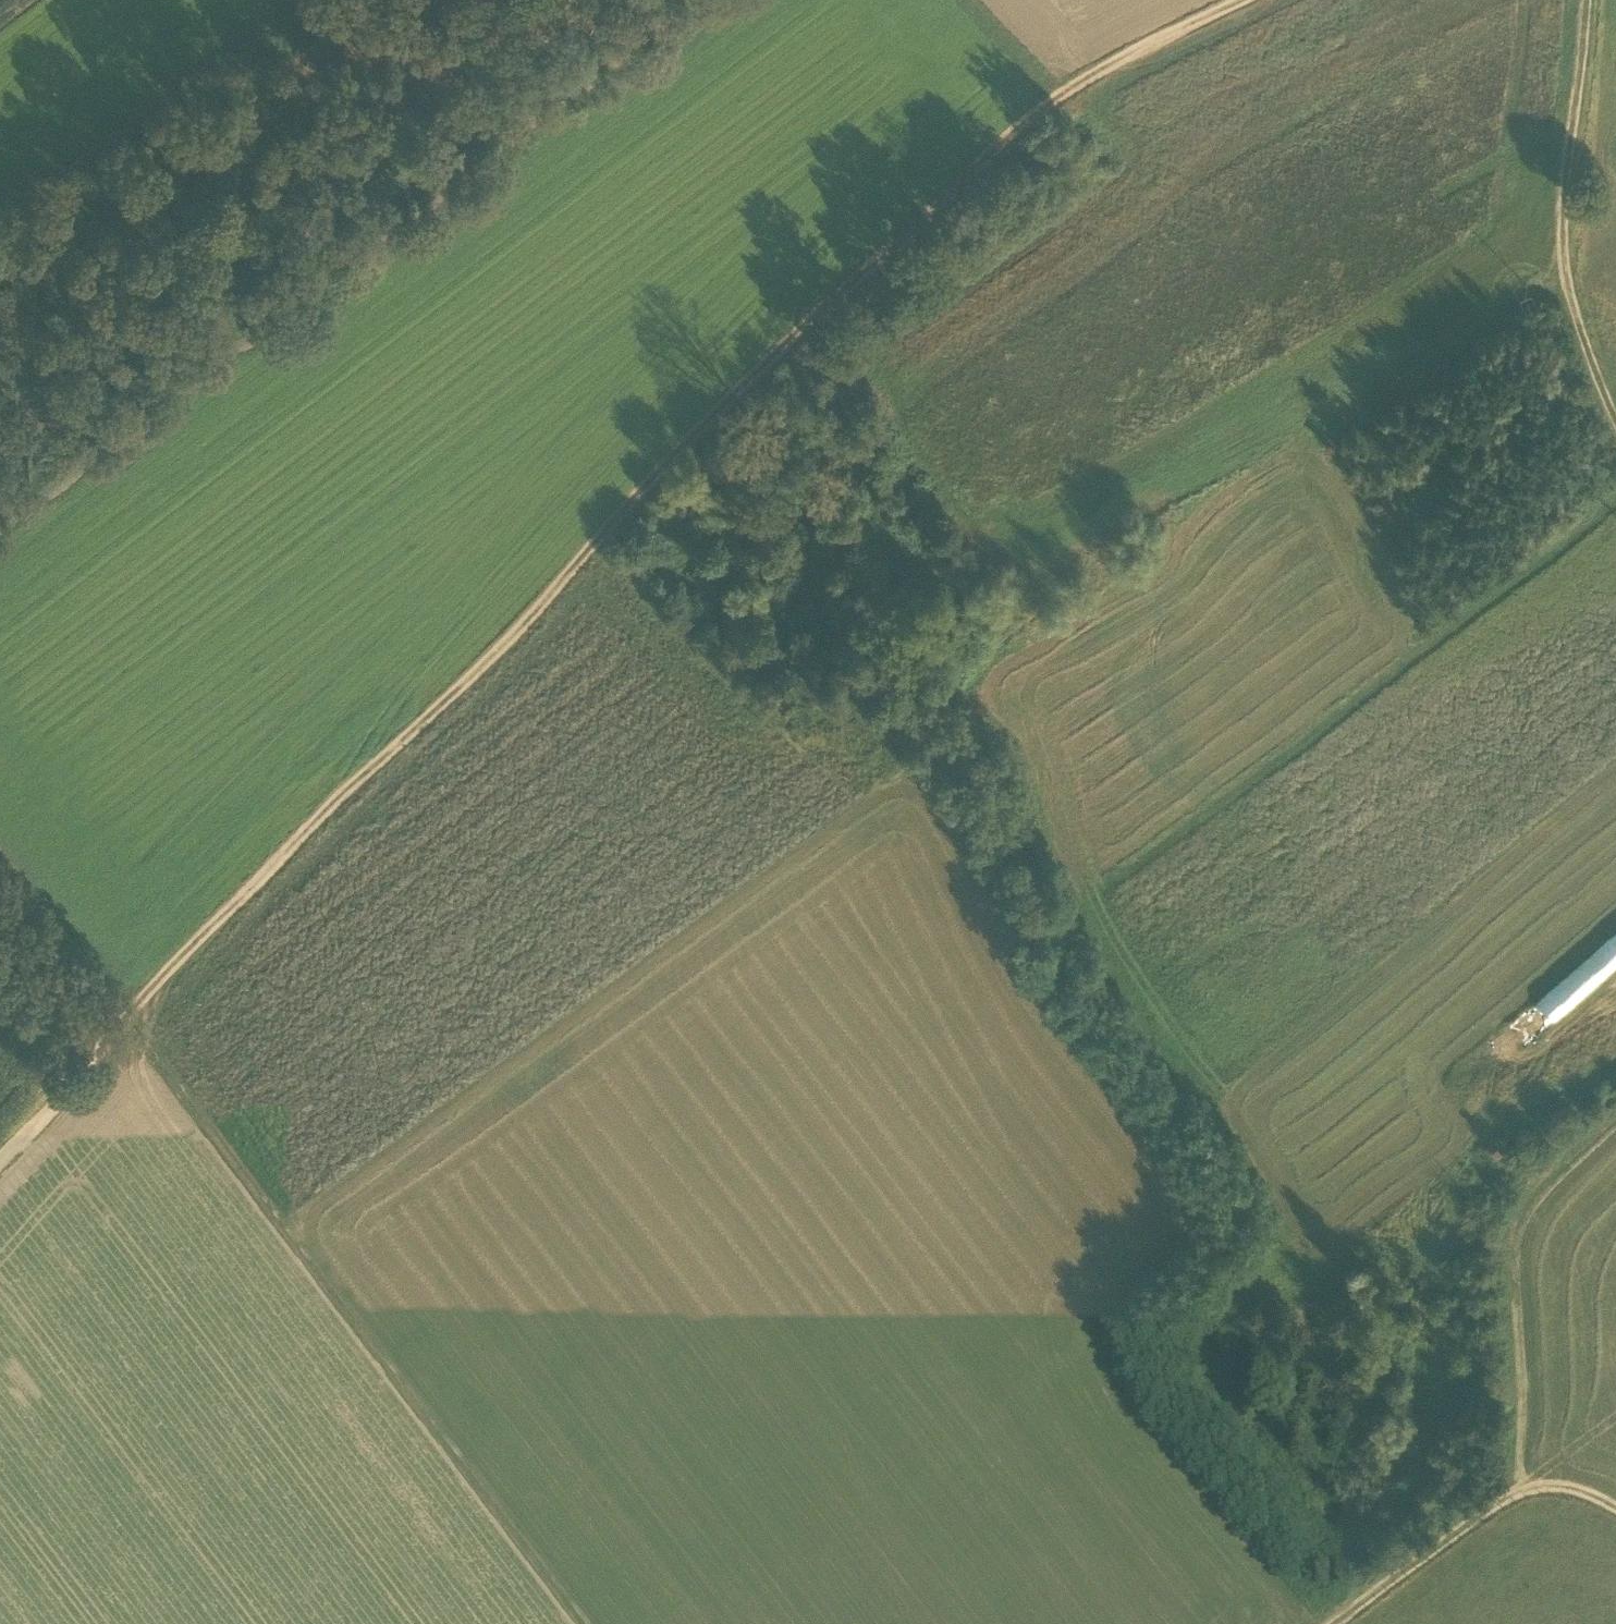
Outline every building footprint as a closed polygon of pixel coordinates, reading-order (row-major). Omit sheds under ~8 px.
[(1615,962),(1615,927),(1506,1018),(1523,1039),(1615,962)]
